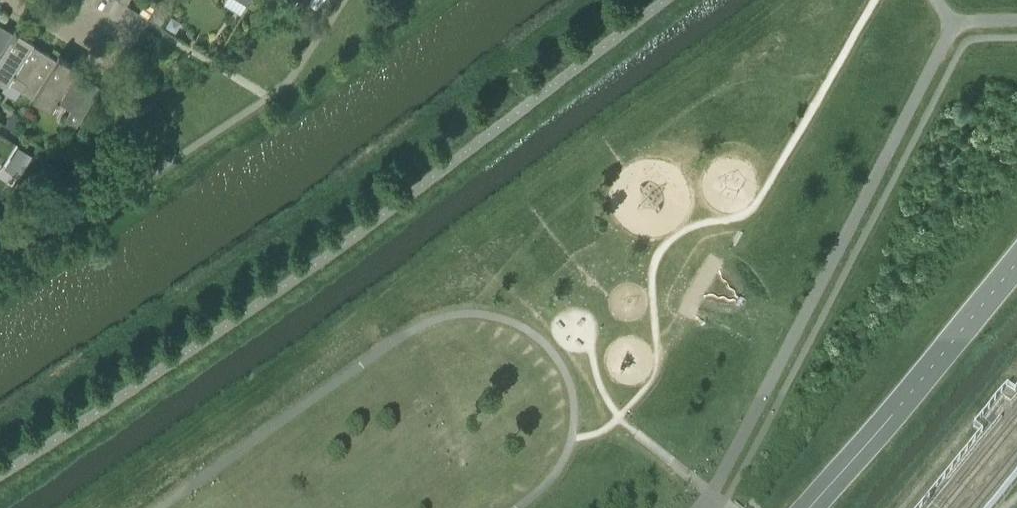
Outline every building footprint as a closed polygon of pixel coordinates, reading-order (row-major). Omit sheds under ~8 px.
[(144,15),(159,24),(163,17),(153,11),(158,3),(154,0),(145,0),(138,11),(144,15)] [(13,31),(0,23),(0,53),(13,31)] [(33,96),(56,57),(31,42),(34,38),(16,27),(13,31),(0,53),(0,76),(33,96)] [(56,57),(33,96),(50,107),(56,99),(71,108),(65,117),(77,124),(101,85),(74,69),(77,64),(59,53),(56,57)]
